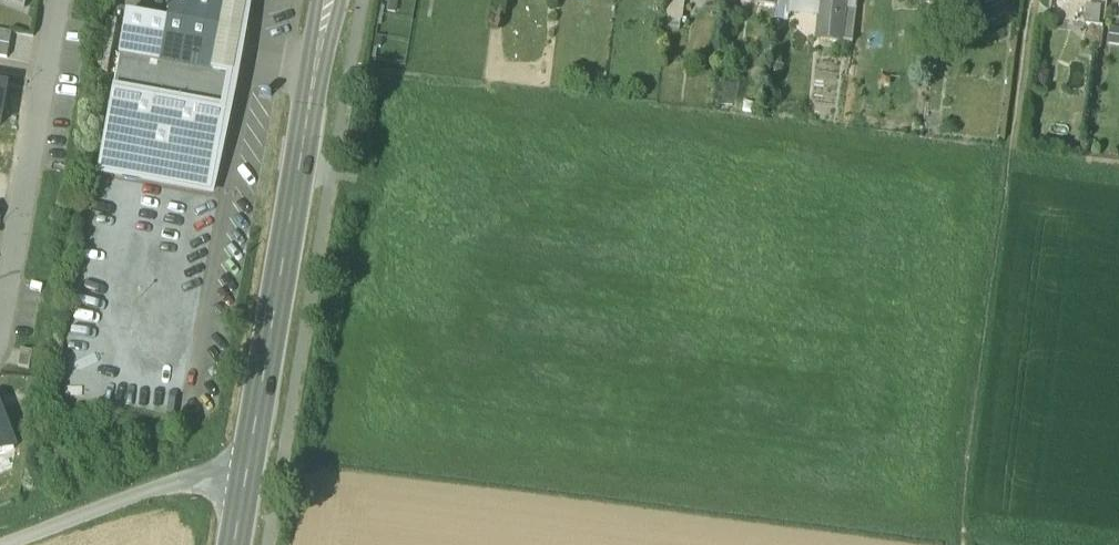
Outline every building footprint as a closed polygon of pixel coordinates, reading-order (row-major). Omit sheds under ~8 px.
[(1,1),(26,12),(28,0),(1,0),(1,1)] [(168,23),(129,16),(121,59),(114,96),(114,97),(100,175),(118,178),(120,177),(123,174),(202,188),(210,183),(229,80),(222,79),(222,77),(213,76),(222,25),(243,29),(248,0),(173,0),(168,23)] [(666,18),(681,20),(684,0),(668,0),(666,18)] [(822,1),(818,40),(840,43),(844,10),(845,0),(818,0),(822,1)] [(939,2),(938,6),(964,9),(966,0),(939,0),(939,2)] [(1099,7),(1086,5),(1083,25),(1097,27),(1099,7)] [(856,11),(844,10),(840,43),(852,44),(856,11)] [(13,34),(0,32),(0,46),(11,47),(13,34)] [(11,47),(0,46),(0,59),(8,60),(11,47)] [(33,353),(22,351),(19,368),(30,370),(33,353)] [(0,411),(0,457),(15,451),(0,411)]
